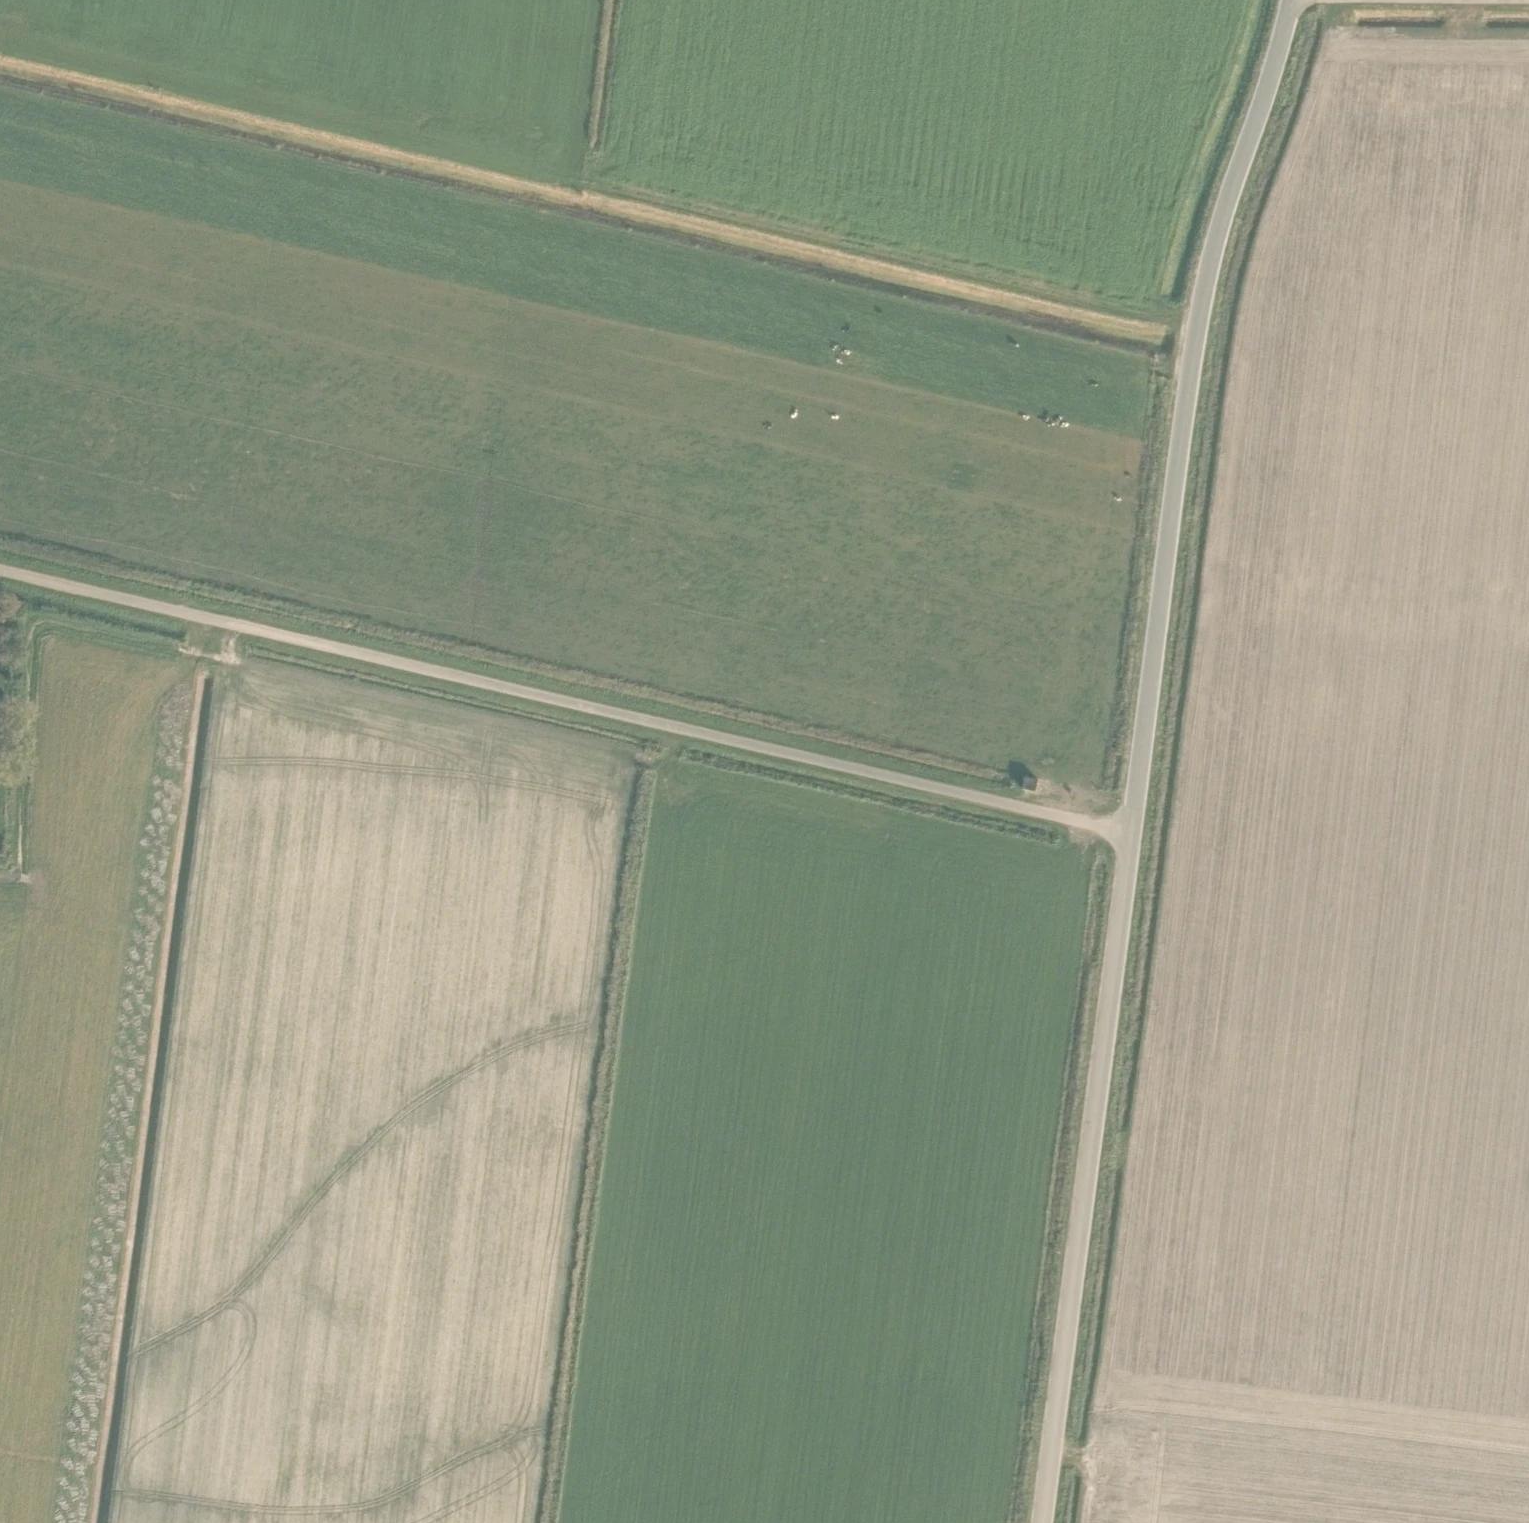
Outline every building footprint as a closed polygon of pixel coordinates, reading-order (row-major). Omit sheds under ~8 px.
[(1039,779),(1026,776),(1023,788),(1037,791),(1039,779)]
